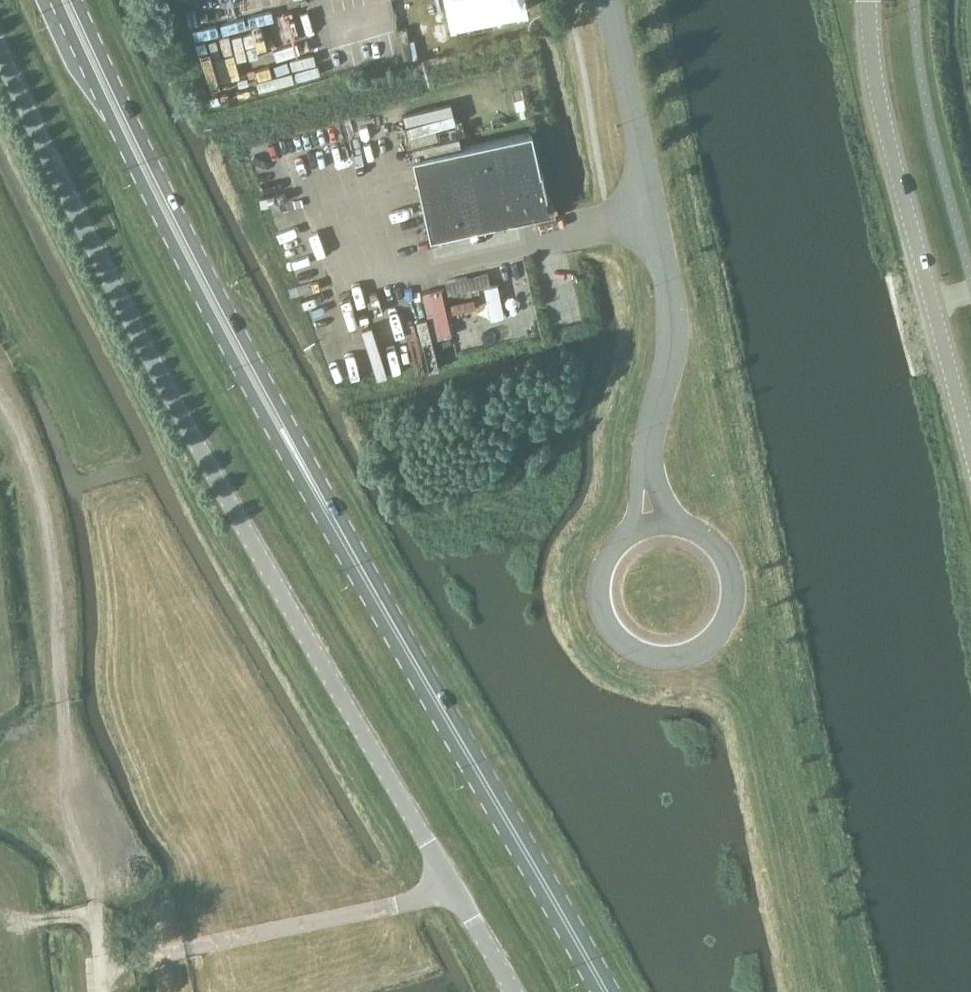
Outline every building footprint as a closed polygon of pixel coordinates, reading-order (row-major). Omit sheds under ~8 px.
[(457,16),(517,3),(517,0),(453,0),(457,16)] [(398,31),(404,62),(413,60),(406,29),(398,31)] [(549,212),(546,197),(541,173),(540,173),(531,133),(413,159),(430,238),(549,212)]
